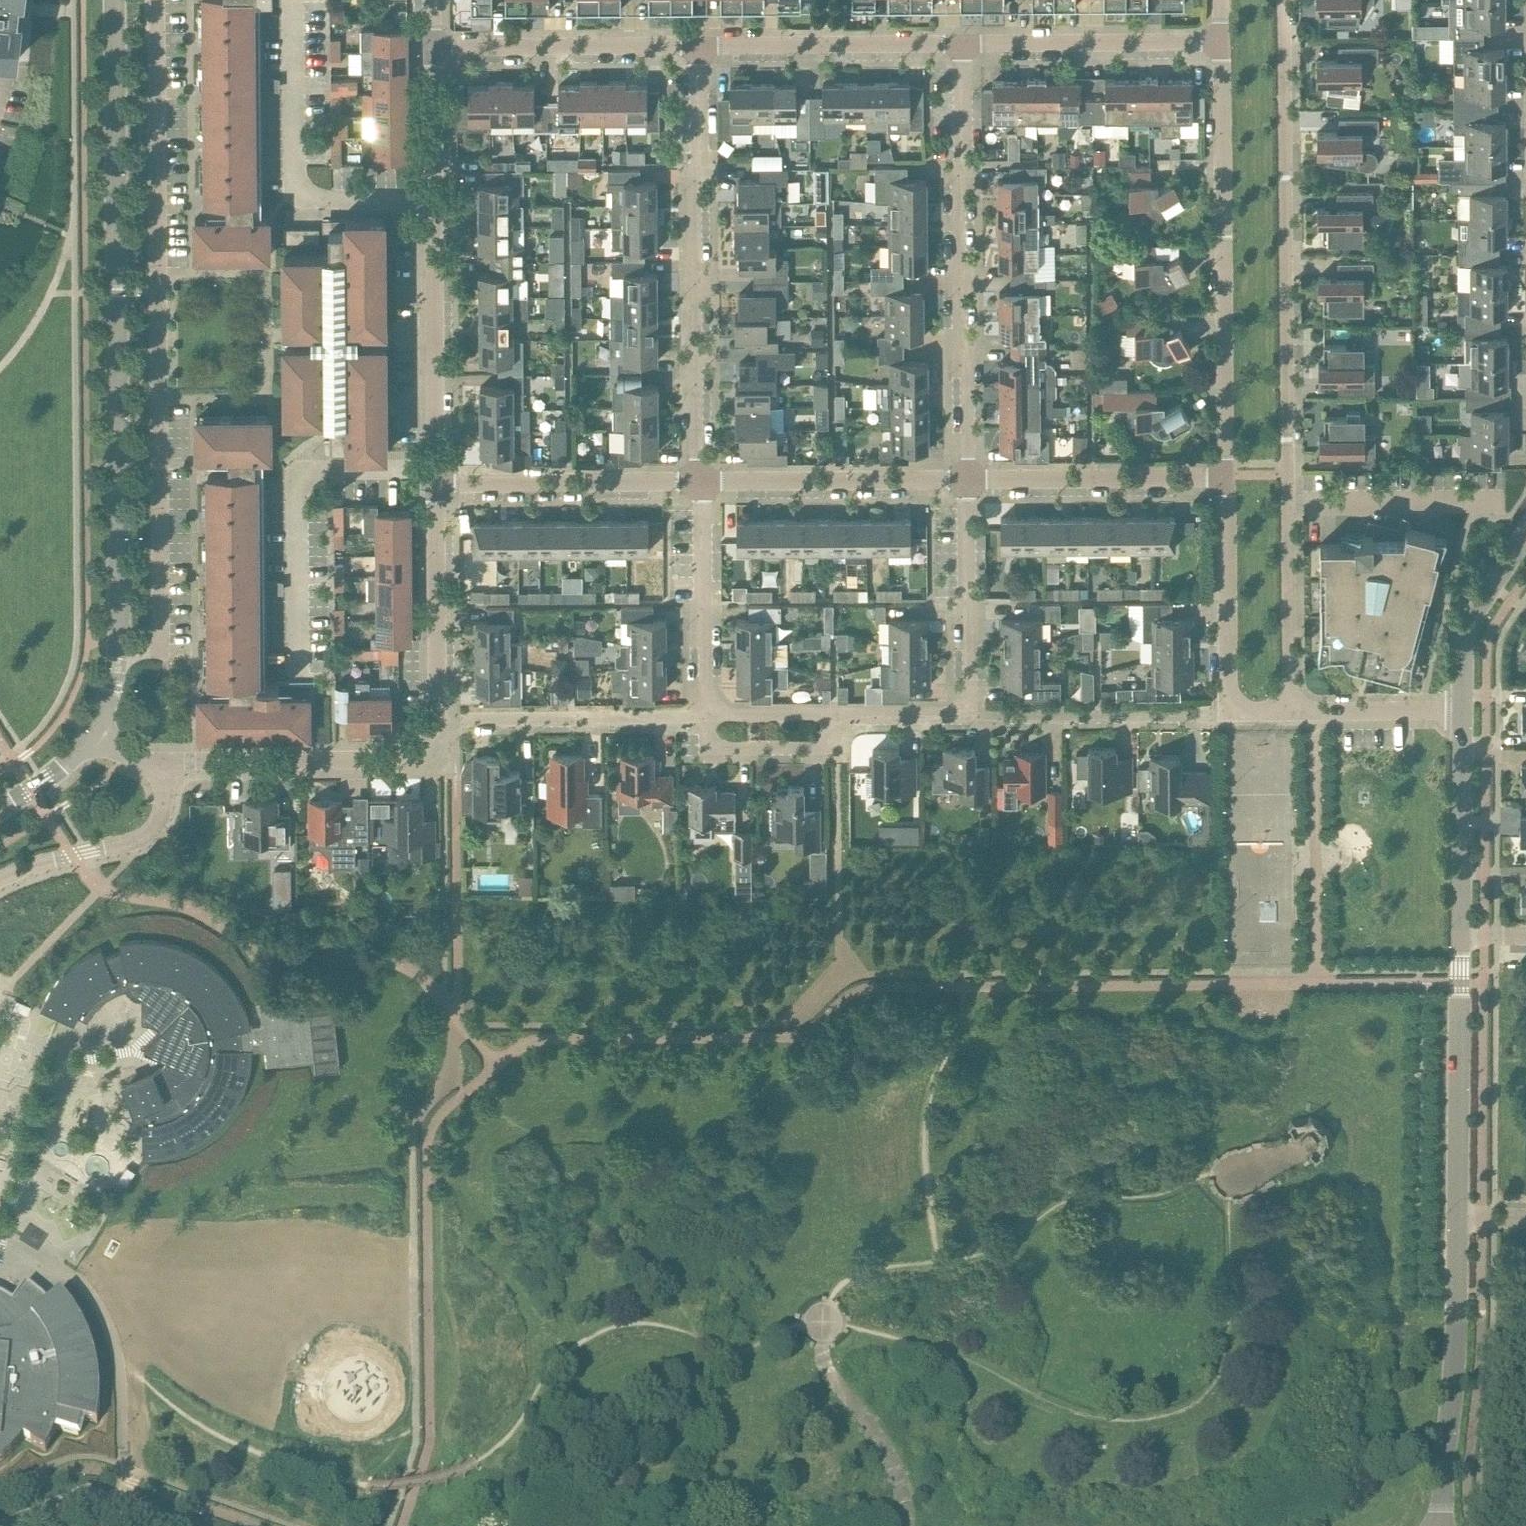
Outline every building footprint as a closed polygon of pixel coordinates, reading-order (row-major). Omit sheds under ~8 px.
[(19,56),(24,17),(20,16),(22,0),(0,0),(0,54),(19,56)] [(205,8),(199,8),(199,24),(205,24),(206,60),(200,60),(200,76),(206,76),(206,113),(200,113),(200,129),(206,129),(207,165),(200,165),(201,181),(207,181),(207,200),(228,199),(229,210),(207,210),(207,216),(196,216),(196,255),(270,254),(270,216),(264,216),(261,0),(205,0),(205,8)] [(472,9),(494,9),(494,8),(493,8),(493,0),(472,0),(472,9)] [(507,8),(506,8),(506,9),(528,8),(528,0),(506,0),(507,8)] [(528,8),(550,8),(550,0),(528,0),(528,8)] [(578,8),(600,8),(600,0),(578,0),(578,8)] [(1316,8),(1327,7),(1327,19),(1358,23),(1359,19),(1364,19),(1374,2),(1374,0),(1316,0),(1316,8)] [(1508,16),(1508,0),(1471,0),(1465,0),(1465,12),(1454,12),(1454,36),(1478,36),(1478,23),(1505,23),(1505,16),(1508,16)] [(345,7),(332,7),(332,20),(345,20),(345,7)] [(487,16),(472,16),(472,28),(487,28),(487,16)] [(1449,21),(1413,21),(1413,35),(1449,35),(1449,21)] [(362,49),(408,49),(407,27),(375,27),(375,28),(362,28),(362,49)] [(1509,56),(1505,55),(1505,48),(1478,49),(1478,36),(1454,36),(1454,60),(1465,60),(1465,72),(1509,72),(1509,56)] [(331,50),(340,50),(340,37),(331,37),(331,50)] [(1346,90),(1351,90),(1358,91),(1360,79),(1363,79),(1362,60),(1379,60),(1379,45),(1346,45),(1346,59),(1317,59),(1317,80),(1328,79),(1328,101),(1344,104),(1346,90)] [(375,71),(408,71),(408,49),(362,49),(362,71),(375,71)] [(331,50),(331,62),(340,62),(340,50),(331,50)] [(347,50),(347,69),(359,69),(358,50),(347,50)] [(376,93),(408,92),(408,71),(375,71),(376,93)] [(1505,88),(1509,88),(1509,72),(1465,72),(1465,84),(1454,84),(1454,108),(1479,108),(1478,95),(1506,95),(1505,88)] [(1128,119),(1149,119),(1149,76),(1140,76),(1140,79),(1128,79),(1128,119)] [(1171,134),(1171,78),(1158,79),(1158,76),(1149,76),(1149,119),(1161,119),(1162,134),(1171,134)] [(1038,136),(1038,119),(1038,77),(1029,77),(1029,79),(1016,80),(1016,120),(1016,132),(1026,132),(1038,136)] [(1059,119),(1059,79),(1047,79),(1047,77),(1038,77),(1038,119),(1059,119)] [(341,93),(341,92),(359,92),(358,78),(332,79),(332,93),(341,93)] [(1171,78),(1171,134),(1181,134),(1181,118),(1193,118),(1193,78),(1171,78)] [(1081,79),(1059,79),(1059,119),(1059,120),(1060,119),(1060,135),(1072,135),(1082,119),(1094,119),(1093,95),(1082,95),(1081,79)] [(1105,95),(1093,95),(1094,119),(1094,133),(1128,133),(1128,79),(1105,79),(1105,95)] [(469,101),(457,101),(457,128),(491,128),(491,120),(491,81),(491,80),(490,81),(490,85),(469,85),(469,101)] [(581,119),(604,119),(604,80),(580,80),(580,84),(581,84),(581,119)] [(627,119),(627,84),(627,80),(604,80),(604,119),(627,119)] [(982,120),(1016,120),(1016,80),(994,80),(994,88),(982,88),(982,120)] [(513,85),(514,85),(514,81),(491,81),(491,120),(514,120),(513,85)] [(845,82),(823,83),(823,93),(810,93),(810,125),(811,135),(823,135),(823,119),(846,120),(845,82)] [(846,120),(867,119),(867,82),(845,82),(846,120)] [(867,119),(889,119),(888,82),(867,82),(867,119)] [(924,127),(924,101),(911,101),(911,82),(888,82),(889,119),(911,119),(911,127),(924,127)] [(732,121),(753,120),(753,83),(731,83),(731,103),(718,103),(718,137),(732,136),(732,121)] [(775,130),(775,120),(775,83),(753,83),(753,120),(754,120),(754,130),(775,130)] [(797,120),(797,103),(797,83),(775,83),(775,120),(797,120)] [(559,101),(547,101),(547,129),(581,129),(581,119),(581,84),(580,84),(559,84),(559,101)] [(660,128),(660,100),(648,100),(648,84),(627,84),(627,119),(647,119),(647,128),(660,128)] [(547,129),(547,101),(535,102),(535,85),(514,85),(513,85),(514,120),(534,120),(535,129),(547,129)] [(376,114),(408,114),(408,92),(376,93),(376,114)] [(341,114),(341,105),(341,93),(332,93),(332,114),(341,114)] [(1436,108),(1414,108),(1415,122),(1437,122),(1436,108)] [(1509,128),(1506,127),(1506,120),(1479,121),(1479,108),(1454,108),(1454,144),(1466,143),(1466,144),(1509,144),(1509,128)] [(341,136),(341,123),(341,114),(332,114),(332,136),(341,136)] [(376,136),(408,135),(408,114),(376,114),(376,136)] [(1369,150),(1363,150),(1363,132),(1379,132),(1379,117),(1347,117),(1347,131),(1317,131),(1317,152),(1328,151),(1328,159),(1358,163),(1357,167),(1367,168),(1370,168),(1373,167),(1376,166),(1377,163),(1378,160),(1378,157),(1377,154),(1375,152),(1372,151),(1369,150)] [(811,145),(811,135),(810,125),(798,125),(798,145),(811,145)] [(408,135),(376,136),(363,136),(363,137),(364,137),(364,163),(376,163),(376,158),(409,158),(408,135)] [(341,164),(341,149),(341,136),(332,136),(332,164),(341,164)] [(1506,160),(1510,160),(1509,144),(1466,144),(1466,156),(1454,156),(1455,171),(1443,172),(1443,180),(1450,180),(1479,180),(1479,167),(1506,167),(1506,160)] [(868,159),(880,159),(881,149),(868,149),(868,159)] [(646,150),(628,150),(628,161),(640,161),(644,161),(646,161),(646,150)] [(1119,165),(1124,165),(1136,165),(1136,152),(1119,152),(1119,165)] [(782,153),(754,153),(754,160),(754,167),(761,167),(770,167),(782,167),(783,167),(783,157),(782,153)] [(852,166),(852,156),(839,156),(839,166),(852,166)] [(548,157),(548,169),(561,169),(561,157),(548,157)] [(579,158),(579,169),(595,169),(595,158),(579,158)] [(517,169),(524,169),(531,169),(531,160),(517,161),(517,169)] [(1175,179),(1159,189),(1159,182),(1152,182),(1152,164),(1136,165),(1124,165),(1124,184),(1130,184),(1130,204),(1146,204),(1147,206),(1149,207),(1151,209),(1153,210),(1155,211),(1158,211),(1160,211),(1163,211),(1165,210),(1167,209),(1186,198),(1175,179)] [(876,201),(890,201),(927,200),(927,178),(908,178),(908,165),(875,166),(876,201)] [(1039,179),(1047,179),(1046,165),(1010,165),(1010,178),(999,178),(999,200),(1039,200),(1039,179)] [(770,167),(761,167),(761,179),(739,179),(739,200),(735,200),(735,201),(776,201),(782,201),(789,201),(789,188),(789,166),(783,167),(782,167),(770,167)] [(612,203),(657,203),(657,180),(641,180),(641,168),(609,169),(609,180),(608,181),(608,188),(612,189),(612,203)] [(480,204),(512,204),(512,193),(524,193),(524,169),(517,169),(485,170),(485,182),(480,182),(480,204)] [(1510,205),(1507,202),(1507,192),(1491,192),(1491,180),(1479,180),(1450,180),(1450,192),(1458,192),(1458,216),(1471,216),(1510,216),(1510,205)] [(1413,181),(1400,181),(1401,206),(1413,206),(1413,181)] [(1082,191),(1082,206),(1094,206),(1094,191),(1082,191)] [(1323,241),(1343,241),(1346,241),(1346,236),(1359,236),(1359,221),(1363,221),(1363,207),(1373,207),(1373,191),(1337,192),(1338,210),(1330,210),(1330,207),(1318,207),(1318,222),(1323,222),(1323,241)] [(890,223),(927,222),(927,200),(890,201),(890,223)] [(999,222),(1044,221),(1044,212),(1039,212),(1039,200),(999,200),(999,222)] [(782,223),(782,201),(776,201),(735,201),(735,224),(770,224),(770,223),(782,223)] [(612,225),(657,224),(657,203),(612,203),(612,225)] [(512,204),(480,204),(480,226),(524,226),(524,204),(512,204)] [(555,215),(564,215),(564,204),(555,204),(555,215)] [(834,223),(844,223),(844,211),(834,211),(834,223)] [(572,226),(581,225),(581,214),(572,214),(572,226)] [(387,326),(386,321),(386,216),(347,216),(347,227),(330,227),(330,253),(285,253),(286,327),(313,327),(313,342),(286,342),(287,416),(331,415),(332,441),(349,441),(349,451),(387,451),(387,341),(359,341),(359,326),(387,326)] [(1507,240),(1507,229),(1510,226),(1510,216),(1471,216),(1471,240),(1465,240),(1465,242),(1458,242),(1459,252),(1491,252),(1491,240),(1507,240)] [(999,243),(1039,243),(1039,231),(1044,231),(1044,221),(999,222),(999,243)] [(890,244),(927,244),(927,222),(890,223),(890,244)] [(834,223),(835,235),(844,235),(844,223),(834,223)] [(613,247),(637,247),(657,247),(657,224),(612,225),(613,247)] [(735,247),(739,247),(776,246),(770,246),(770,224),(735,224),(735,247)] [(572,226),(572,237),(581,237),(581,225),(572,226)] [(524,226),(480,226),(480,248),(496,248),(496,260),(523,260),(523,238),(524,238),(524,226)] [(294,240),(294,227),(285,227),(285,240),(294,240)] [(302,240),(302,228),(294,227),(294,240),(302,240)] [(311,240),(311,228),(302,228),(302,240),(311,240)] [(319,240),(319,228),(311,228),(311,240),(319,240)] [(562,257),(561,234),(547,234),(548,257),(562,257)] [(1011,278),(1035,278),(1035,265),(1039,265),(1039,243),(999,243),(999,266),(1011,266),(1011,278)] [(1172,284),(1190,273),(1180,254),(1164,264),(1163,257),(1156,257),(1156,243),(1134,244),(1135,279),(1151,279),(1153,282),(1155,284),(1160,286),(1163,286),(1166,286),(1172,284)] [(871,279),(904,279),(904,266),(927,266),(927,244),(890,244),(890,265),(871,265),(871,279)] [(789,256),(777,256),(776,246),(739,247),(740,268),(755,268),(755,280),(789,280),(789,256)] [(1510,277),(1507,274),(1507,264),(1491,264),(1491,252),(1459,252),(1459,262),(1465,262),(1465,265),(1471,264),(1471,288),(1511,288),(1510,277)] [(658,293),(658,271),(645,271),(645,259),(613,259),(613,273),(625,273),(625,294),(658,293)] [(523,260),(496,260),(496,272),(480,272),(480,295),(526,295),(526,294),(528,294),(528,278),(524,278),(524,260),(523,260)] [(1324,310),(1347,310),(1347,305),(1360,305),(1360,290),(1374,290),(1374,260),(1338,261),(1338,275),(1318,276),(1318,291),(1323,291),(1324,310)] [(835,279),(844,279),(844,267),(835,267),(835,279)] [(572,283),(581,283),(581,272),(572,272),(572,283)] [(1040,292),(1046,292),(1046,278),(1035,278),(1011,278),(1012,291),(1000,291),(1000,313),(1040,313),(1040,292)] [(835,279),(835,292),(844,292),(844,279),(835,279)] [(887,314),(924,313),(923,291),(904,291),(904,279),(871,279),(871,293),(886,293),(887,314)] [(777,314),(777,304),(789,303),(789,280),(755,280),(755,292),(740,292),(740,313),(736,314),(777,314)] [(1508,312),(1507,301),(1511,298),(1511,288),(1471,288),(1458,288),(1458,324),(1465,324),(1492,324),(1492,312),(1508,312)] [(611,316),(658,315),(658,293),(625,294),(611,294),(611,316)] [(513,316),(526,316),(526,295),(480,295),(481,317),(513,316)] [(1114,295),(1099,298),(1102,310),(1117,307),(1114,295)] [(556,316),(565,316),(565,305),(556,305),(556,316)] [(572,316),(582,316),(582,305),(572,305),(572,316)] [(1417,312),(1417,323),(1427,323),(1427,312),(1417,312)] [(878,349),(905,348),(904,336),(924,336),(924,313),(887,314),(887,335),(878,335),(878,349)] [(1046,341),(1046,334),(1040,334),(1040,313),(1000,313),(1000,335),(1012,335),(1012,348),(1055,347),(1055,341),(1046,341)] [(779,315),(777,315),(777,314),(736,314),(736,337),(751,337),(751,350),(757,350),(780,349),(779,315)] [(658,315),(611,316),(611,338),(625,338),(658,337),(658,315)] [(481,338),(514,338),(513,316),(481,317),(481,338)] [(556,328),(565,328),(565,316),(556,316),(556,328)] [(572,316),(573,327),(582,327),(582,316),(572,316)] [(1191,346),(1180,327),(1164,337),(1164,330),(1157,330),(1157,316),(1127,316),(1127,332),(1135,332),(1135,352),(1151,352),(1153,355),(1155,356),(1157,357),(1161,358),(1163,359),(1166,359),(1170,358),(1172,357),(1191,346)] [(1511,349),(1508,346),(1508,336),(1492,336),(1492,324),(1465,324),(1466,337),(1472,336),(1472,360),(1511,360),(1511,349)] [(835,349),(845,349),(845,336),(835,336),(835,349)] [(618,372),(642,372),(642,360),(658,360),(658,337),(625,338),(625,360),(618,360),(618,372)] [(514,338),(481,338),(481,361),(499,361),(499,373),(524,373),(523,339),(514,339),(514,338)] [(1339,393),(1375,393),(1375,363),(1360,363),(1360,348),(1347,348),(1347,343),(1324,344),(1324,363),(1319,363),(1319,378),(1339,378),(1339,393)] [(1055,347),(1012,348),(1012,360),(1000,360),(1000,383),(1056,382),(1056,367),(1049,361),(1046,361),(1046,356),(1055,356),(1055,347)] [(891,383),(928,383),(928,361),(905,361),(905,348),(878,349),(879,362),(891,362),(891,383)] [(796,362),(796,349),(780,349),(757,350),(757,361),(740,361),(740,382),(736,382),(740,383),(777,384),(778,384),(777,362),(796,362)] [(835,349),(836,361),(845,361),(845,349),(835,349)] [(1511,360),(1472,360),(1459,360),(1459,384),(1466,384),(1466,396),(1492,396),(1492,384),(1508,384),(1508,373),(1511,370),(1511,360)] [(1415,361),(1415,393),(1429,393),(1429,361),(1415,361)] [(614,407),(659,406),(658,384),(642,384),(642,372),(618,372),(618,383),(614,383),(614,407)] [(524,373),(499,373),(499,385),(481,385),(481,407),(524,407),(524,373)] [(1100,376),(1100,390),(1120,390),(1120,376),(1100,376)] [(777,390),(777,384),(740,383),(736,382),(736,406),(771,406),(771,390),(777,390)] [(1056,382),(1000,383),(1000,404),(1053,404),(1053,396),(1056,395),(1056,382)] [(828,383),(815,383),(815,404),(828,404),(828,383)] [(891,383),(877,384),(877,405),(881,405),(928,405),(928,383),(891,383)] [(863,386),(863,404),(874,404),(873,386),(863,386)] [(1173,430),(1192,419),(1181,400),(1165,410),(1165,403),(1157,403),(1157,389),(1128,389),(1095,390),(1095,405),(1136,405),(1136,425),(1152,425),(1154,428),(1156,429),(1159,431),(1161,432),(1165,432),(1169,432),(1173,430)] [(836,405),(845,405),(845,393),(836,393),(836,405)] [(1511,421),(1508,418),(1508,408),(1492,408),(1492,396),(1466,396),(1466,408),(1472,408),(1472,432),(1511,432),(1511,421)] [(1053,413),(1053,412),(1064,412),(1064,404),(1053,404),(1000,404),(1001,426),(1041,425),(1041,413),(1053,413)] [(737,428),(783,428),(783,405),(771,406),(736,406),(737,428)] [(829,405),(817,405),(817,412),(822,417),(829,417),(829,405)] [(836,405),(836,418),(845,418),(845,405),(836,405)] [(928,405),(881,405),(881,426),(891,426),(929,426),(928,405)] [(626,428),(659,428),(659,406),(614,407),(614,428),(626,428)] [(524,407),(481,407),(481,429),(529,429),(529,419),(530,419),(530,407),(524,407)] [(1347,416),(1325,416),(1325,435),(1319,435),(1320,450),(1340,450),(1340,465),(1376,465),(1376,435),(1361,435),(1361,412),(1347,412),(1347,416)] [(272,415),(198,415),(198,454),(209,454),(209,460),(230,460),(230,470),(209,470),(209,489),(203,489),(203,505),(209,505),(209,541),(203,541),(203,557),(210,557),(210,594),(204,594),(204,610),(210,610),(210,646),(204,646),(204,662),(210,662),(210,681),(232,680),(232,691),(211,691),(211,697),(200,697),(200,736),(310,735),(310,697),(273,697),(273,691),(279,691),(279,681),(267,681),(265,453),(272,453),(272,415)] [(557,429),(566,429),(566,417),(557,417),(557,429)] [(573,429),(574,429),(583,429),(583,417),(573,418),(573,429)] [(1049,460),(1049,438),(1041,438),(1041,425),(1001,426),(1001,448),(1015,448),(1015,460),(1049,460)] [(880,461),(909,461),(909,448),(929,448),(929,426),(891,426),(891,437),(886,437),(880,442),(880,461)] [(619,463),(643,463),(643,450),(659,450),(659,428),(626,428),(626,450),(619,450),(619,463)] [(788,439),(778,439),(778,429),(783,429),(783,428),(737,428),(737,429),(741,429),(741,450),(753,450),(753,462),(788,462),(788,439)] [(529,429),(481,429),(482,452),(496,452),(496,464),(531,464),(530,429),(529,429)] [(1509,456),(1508,445),(1512,442),(1511,432),(1472,432),(1472,454),(1466,454),(1466,468),(1492,468),(1492,456),(1509,456)] [(1088,457),(1087,433),(1073,434),(1074,458),(1088,457)] [(566,447),(552,447),(552,451),(552,463),(566,463),(566,451),(566,447)] [(836,462),(850,461),(850,452),(836,452),(836,462)] [(323,503),(335,503),(334,491),(323,491),(323,503)] [(411,531),(410,509),(378,509),(378,504),(364,504),(364,531),(378,531),(378,532),(411,531)] [(1153,515),(1132,516),(1132,547),(1154,547),(1153,515)] [(1175,515),(1153,515),(1154,547),(1175,546),(1175,515)] [(1023,516),(1001,516),(1001,548),(1023,547),(1023,516)] [(1045,516),(1023,516),(1023,547),(1045,547),(1045,516)] [(1067,516),(1045,516),(1045,547),(1067,547),(1067,516)] [(1088,516),(1067,516),(1067,547),(1088,547),(1088,516)] [(1110,516),(1088,516),(1088,547),(1110,547),(1110,516)] [(1132,516),(1110,516),(1110,547),(1132,547),(1132,516)] [(825,549),(846,549),(846,517),(824,518),(825,549)] [(846,549),(868,548),(868,517),(846,517),(846,549)] [(868,548),(889,548),(889,517),(868,517),(868,548)] [(889,517),(889,548),(912,548),(911,517),(889,517)] [(738,549),(760,549),(760,518),(737,518),(738,549)] [(760,549),(782,549),(781,518),(760,518),(760,549)] [(782,549),(803,549),(803,518),(781,518),(782,549)] [(824,518),(803,518),(803,549),(825,549),(824,518)] [(335,532),(344,532),(344,519),(335,520),(335,532)] [(562,519),(540,520),(540,551),(562,551),(562,519)] [(584,519),(562,519),(562,551),(584,550),(584,519)] [(605,519),(584,519),(584,550),(606,550),(605,519)] [(627,519),(605,519),(606,550),(627,550),(627,519)] [(649,519),(627,519),(627,550),(649,550),(649,519)] [(497,520),(475,520),(475,551),(497,551),(497,520)] [(518,520),(497,520),(497,551),(519,551),(518,520)] [(540,520),(518,520),(519,551),(540,551),(540,520)] [(1341,542),(1320,542),(1321,561),(1329,561),(1329,597),(1321,598),(1321,633),(1330,633),(1330,652),(1344,652),(1344,654),(1344,656),(1345,657),(1347,659),(1348,660),(1350,661),(1351,662),(1399,675),(1404,656),(1412,658),(1421,624),(1413,622),(1422,586),(1430,589),(1439,554),(1431,552),(1435,535),(1436,534),(1407,526),(1404,536),(1385,537),(1385,527),(1372,523),(1370,532),(1363,532),(1363,533),(1341,533),(1341,542)] [(411,553),(411,531),(378,532),(378,553),(411,553)] [(335,532),(335,545),(344,545),(344,532),(335,532)] [(379,575),(411,575),(411,553),(378,553),(379,575)] [(335,575),(344,575),(344,563),(335,563),(335,575)] [(335,575),(335,588),(344,588),(344,575),(335,575)] [(379,575),(368,575),(368,597),(379,597),(411,596),(411,575),(379,575)] [(1154,595),(1166,595),(1166,586),(1154,587),(1154,595)] [(1011,596),(1024,596),(1024,587),(1011,588),(1011,596)] [(1024,596),(1036,596),(1036,587),(1024,587),(1024,596)] [(1054,596),(1067,596),(1067,587),(1054,587),(1054,596)] [(1067,596),(1080,596),(1080,587),(1067,587),(1067,596)] [(1098,596),(1111,596),(1110,587),(1098,587),(1098,596)] [(1111,596),(1123,596),(1123,587),(1110,587),(1111,596)] [(1141,595),(1154,595),(1154,587),(1141,587),(1141,595)] [(877,597),(890,597),(890,588),(877,589),(877,597)] [(890,597),(902,597),(902,588),(890,588),(890,597)] [(748,598),(760,598),(760,589),(748,589),(748,598)] [(760,598),(773,598),(773,589),(760,589),(760,598)] [(791,598),(804,598),(803,589),(791,589),(791,598)] [(804,598),(816,598),(816,589),(803,589),(804,598)] [(834,598),(847,598),(847,589),(834,589),(834,598)] [(847,598),(859,597),(859,589),(847,589),(847,598)] [(529,600),(541,600),(541,590),(529,590),(529,600)] [(554,600),(554,599),(554,590),(541,590),(541,600),(554,600)] [(584,599),(584,590),(572,590),(572,599),(584,599)] [(584,599),(597,599),(597,590),(584,590),(584,599)] [(627,599),(627,590),(615,590),(615,599),(627,599)] [(640,599),(640,590),(627,590),(627,599),(640,599)] [(485,600),(498,600),(497,591),(485,592),(485,600)] [(498,600),(511,600),(511,591),(497,591),(498,600)] [(411,618),(411,596),(379,597),(379,618),(411,618)] [(1046,602),(1046,619),(1056,619),(1056,602),(1046,602)] [(1193,617),(1160,617),(1160,602),(1132,602),(1132,608),(1135,613),(1144,613),(1144,639),(1153,639),(1191,638),(1191,630),(1193,630),(1193,617)] [(876,620),(886,620),(886,603),(876,604),(876,620)] [(782,619),(781,604),(749,604),(749,618),(738,618),(738,641),(773,641),(773,631),(776,631),(776,619),(782,619)] [(666,618),(654,618),(654,605),(622,605),(622,642),(666,641),(666,618)] [(336,618),(344,618),(344,606),(335,606),(336,618)] [(477,642),(511,642),(511,632),(514,632),(514,620),(520,620),(520,606),(488,606),(489,620),(477,620),(477,642)] [(336,618),(336,631),(344,631),(344,618),(336,618)] [(411,640),(411,618),(379,618),(379,640),(385,640),(399,640),(411,640)] [(1004,640),(1042,640),(1042,618),(1002,618),(1002,632),(1004,632),(1004,640)] [(890,641),(928,641),(928,632),(930,632),(930,619),(890,619),(890,641)] [(1084,646),(1094,646),(1094,629),(1084,629),(1084,646)] [(1101,646),(1112,646),(1112,629),(1101,629),(1101,646)] [(838,631),(838,648),(848,648),(848,631),(838,631)] [(823,634),(805,634),(805,647),(823,646),(831,646),(831,632),(822,632),(823,634)] [(561,648),(569,648),(569,634),(561,634),(561,648)] [(575,648),(583,648),(583,634),(575,634),(575,648)] [(1153,660),(1193,660),(1193,647),(1191,647),(1191,638),(1153,639),(1153,660)] [(370,655),(379,655),(399,655),(399,652),(399,640),(385,640),(385,646),(370,647),(370,655)] [(775,664),(788,664),(788,640),(773,641),(738,641),(738,665),(775,664)] [(1002,662),(1042,661),(1042,640),(1004,640),(1004,648),(1002,648),(1002,662)] [(629,665),(666,665),(666,641),(622,642),(621,642),(621,650),(616,653),(616,663),(620,665),(629,665)] [(890,662),(930,662),(930,649),(928,649),(928,641),(890,641),(890,662)] [(511,642),(477,642),(477,667),(522,666),(522,642),(511,642)] [(358,655),(370,655),(370,647),(358,647),(358,655)] [(588,656),(577,656),(577,671),(589,670),(588,656)] [(1181,682),(1193,682),(1193,660),(1153,660),(1154,673),(1147,673),(1147,685),(1133,686),(1133,698),(1181,698),(1181,682)] [(1042,661),(1002,662),(1003,683),(1021,683),(1021,688),(1016,688),(1017,698),(1061,698),(1061,683),(1043,683),(1042,661)] [(881,700),(909,700),(909,684),(931,684),(930,662),(890,662),(891,683),(881,683),(881,700)] [(788,685),(788,664),(775,664),(738,665),(738,687),(773,687),(773,685),(788,685)] [(666,688),(666,665),(629,665),(629,678),(624,683),(623,688),(623,702),(655,702),(655,688),(666,688)] [(522,666),(477,667),(477,689),(484,689),(484,703),(522,702),(522,666)] [(1080,697),(1093,697),(1092,668),(1079,669),(1080,697)] [(371,694),(370,680),(349,680),(348,683),(336,683),(336,715),(349,715),(349,727),(371,727),(371,694)] [(838,700),(848,700),(848,683),(838,684),(838,700)] [(832,687),(823,687),(823,701),(832,701),(832,687)] [(561,688),(561,702),(569,702),(569,688),(561,688)] [(371,694),(371,727),(393,727),(393,694),(371,694)] [(1078,752),(1078,775),(1090,775),(1090,790),(1132,789),(1132,782),(1132,762),(1132,756),(1116,756),(1116,746),(1090,746),(1090,752),(1078,752)] [(945,762),(934,762),(934,783),(961,783),(961,797),(988,797),(989,783),(988,763),(975,763),(975,747),(945,748),(945,762)] [(900,748),(873,748),(873,775),(866,775),(866,794),(889,794),(889,787),(892,787),(892,792),(916,792),(916,764),(900,764),(900,748)] [(1016,757),(1005,757),(1005,784),(1004,784),(1004,805),(1018,805),(1017,791),(1045,791),(1045,751),(1016,751),(1016,757)] [(602,823),(602,812),(602,792),(586,792),(586,787),(583,787),(582,754),(553,754),(553,770),(550,770),(550,790),(550,814),(583,814),(583,823),(602,823)] [(654,754),(623,754),(623,766),(618,766),(619,794),(643,794),(644,801),(673,801),(672,779),(654,779),(654,754)] [(1210,801),(1210,770),(1181,770),(1181,754),(1151,754),(1151,766),(1138,766),(1138,788),(1151,788),(1151,802),(1181,802),(1181,801),(1210,801)] [(501,755),(474,755),(474,759),(473,759),(470,759),(467,761),(466,762),(465,764),(464,765),(463,766),(463,768),(463,770),(463,811),(475,811),(475,813),(504,812),(504,804),(521,804),(521,770),(510,771),(510,770),(510,768),(509,766),(508,764),(506,762),(504,761),(502,761),(501,760),(501,755)] [(716,783),(690,783),(690,819),(691,819),(692,834),(695,834),(695,838),(713,838),(713,834),(716,834),(716,822),(736,822),(736,789),(716,789),(716,783)] [(778,789),(773,789),(773,807),(771,807),(771,827),(773,827),(773,830),(796,830),(796,844),(821,843),(820,807),(804,807),(804,784),(778,785),(778,789)] [(1062,823),(1063,790),(1049,790),(1049,823),(1062,823)] [(435,818),(423,818),(423,798),(397,799),(397,818),(385,818),(385,837),(411,837),(411,854),(415,854),(435,854),(435,826),(435,818)] [(277,799),(247,800),(247,840),(259,840),(259,843),(262,846),(291,846),(291,819),(281,819),(277,816),(277,799)] [(342,799),(310,799),(311,845),(319,845),(329,856),(329,867),(356,866),(356,840),(369,840),(369,816),(342,816),(342,799)] [(372,801),(372,814),(390,814),(390,801),(372,801)] [(678,806),(664,806),(664,829),(678,829),(678,806)] [(880,823),(880,841),(920,841),(920,823),(880,823)] [(976,824),(976,845),(989,845),(989,824),(976,824)] [(753,828),(735,828),(736,857),(753,857),(753,828)] [(1139,828),(1139,842),(1157,842),(1157,834),(1149,828),(1139,828)] [(292,867),(274,868),(274,908),(292,907),(292,867)] [(520,895),(535,895),(535,876),(520,876),(520,895)] [(51,987),(41,1007),(42,1008),(75,1021),(79,1015),(88,1020),(91,1014),(99,1004),(108,996),(119,991),(130,987),(132,990),(135,993),(138,995),(142,996),(142,1021),(154,1024),(162,1029),(145,1046),(146,1047),(146,1048),(145,1049),(168,1058),(162,1067),(154,1072),(136,1080),(127,1083),(139,1111),(143,1109),(143,1131),(144,1158),(166,1156),(187,1149),(206,1139),(222,1125),(236,1108),(246,1089),(251,1069),(254,1046),(266,1045),(268,1063),(315,1058),(317,1070),(341,1068),(340,1063),(333,996),(331,984),(307,987),(309,998),(261,1003),(263,1025),(251,1026),(248,1017),(245,1005),(234,986),(220,969),(204,956),(185,946),(164,940),(142,938),(120,940),(122,950),(105,955),(101,946),(97,948),(81,957),(65,971),(51,987)] [(0,1292),(0,1464),(5,1460),(15,1451),(25,1438),(47,1452),(60,1429),(79,1435),(84,1420),(98,1423),(101,1407),(101,1393),(101,1381),(97,1357),(90,1335),(81,1317),(68,1299),(62,1292),(50,1302),(42,1294),(27,1282),(15,1297),(0,1292)]
